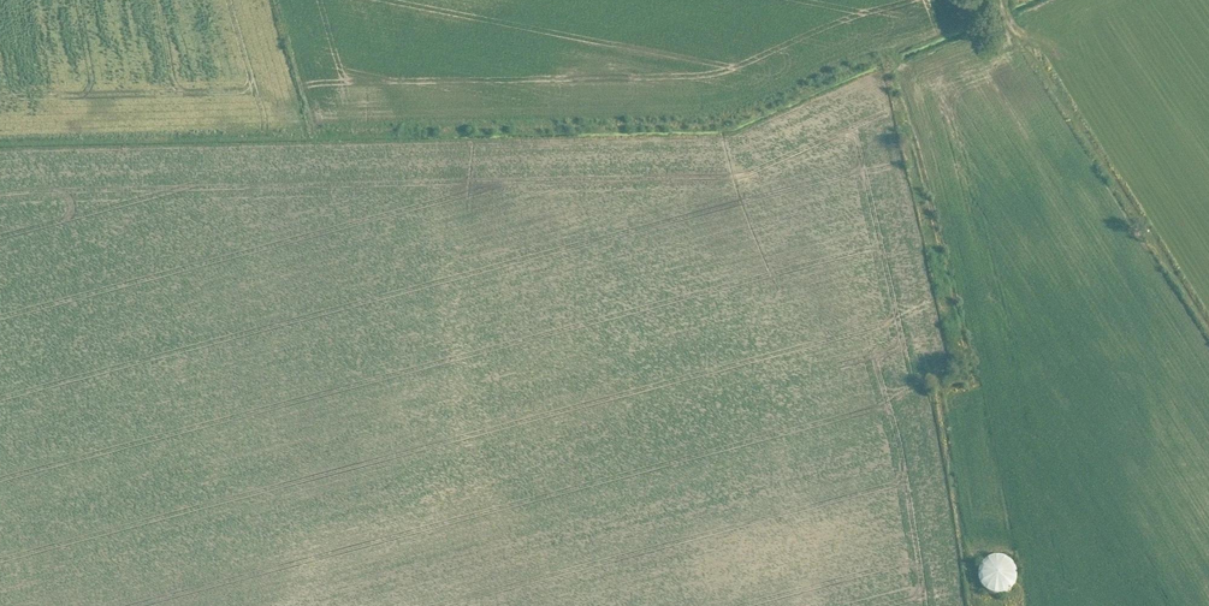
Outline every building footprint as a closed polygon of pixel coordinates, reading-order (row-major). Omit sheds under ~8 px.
[(997,596),(1001,595),(1005,594),(1010,592),(1014,588),(1016,583),(1017,578),(1017,572),(1015,568),(1013,564),(1010,561),(1005,558),(1000,557),(995,557),(989,559),(985,562),(982,565),(980,569),(979,574),(979,579),(980,584),(983,589),(987,592),(992,595),(997,596)]
